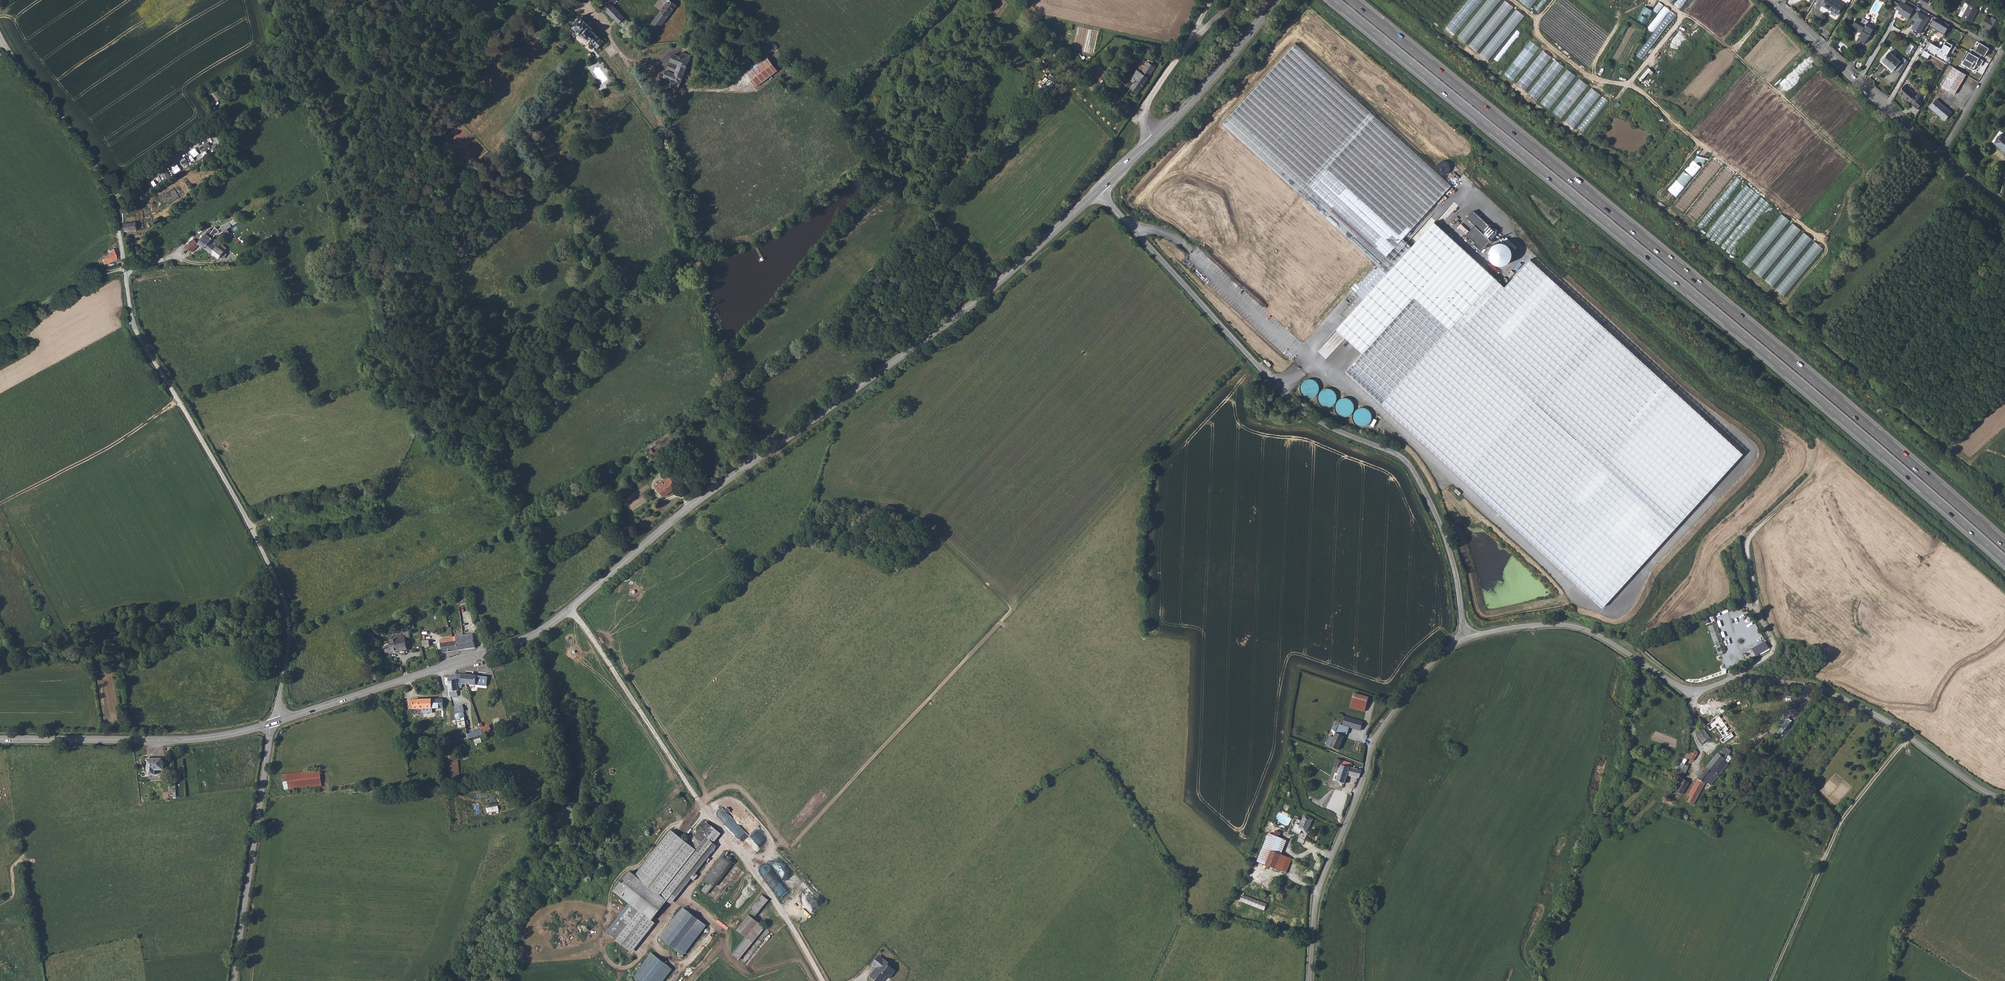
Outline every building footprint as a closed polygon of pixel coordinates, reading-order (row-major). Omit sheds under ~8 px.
[(566,9),(574,4),(572,0),(571,0),(563,4),(566,9)] [(677,7),(676,5),(670,0),(671,0),(666,0),(669,3),(663,10),(663,11),(652,25),(658,30),(677,7)] [(1457,33),(1483,0),(1468,0),(1448,26),(1457,33)] [(1532,9),(1538,0),(1520,0),(1532,9)] [(1824,5),(1833,10),(1832,11),(1838,15),(1845,5),(1837,0),(1826,0),(1824,5)] [(1964,1),(1960,8),(1964,11),(1960,16),(1970,22),(1978,9),(1975,7),(1977,4),(1971,0),(1968,4),(1964,1)] [(602,7),(621,24),(625,19),(620,13),(620,12),(608,1),(605,3),(602,7)] [(1506,2),(1475,49),(1484,55),(1516,8),(1506,2)] [(1900,2),(1896,9),(1899,12),(1898,13),(1909,19),(1914,9),(1900,2)] [(1639,19),(1647,23),(1654,10),(1645,6),(1639,19)] [(1653,32),(1671,10),(1665,6),(1648,27),(1653,32)] [(1671,10),(1637,55),(1643,59),(1676,14),(1671,10)] [(1888,20),(1892,13),(1887,10),(1883,16),(1888,20)] [(1929,18),(1918,12),(1912,21),(1915,22),(1911,29),(1921,34),(1929,18)] [(1950,26),(1935,16),(1929,26),(1944,35),(1950,26)] [(1991,19),(1986,16),(1981,26),(1995,33),(2001,22),(1992,17),(1991,19)] [(585,34),(598,48),(604,42),(593,30),(594,29),(582,17),(573,25),(583,36),(585,34)] [(1853,21),(1850,27),(1855,30),(1856,29),(1862,32),(1858,40),(1865,44),(1870,35),(1871,35),(1873,33),(1872,32),(1875,26),(1868,22),(1869,20),(1864,17),(1861,22),(1857,19),(1855,22),(1853,21)] [(621,24),(633,35),(637,31),(631,25),(631,24),(625,19),(621,24)] [(643,25),(637,31),(633,35),(639,40),(648,31),(643,25)] [(1499,62),(1521,32),(1517,29),(1495,59),(1499,62)] [(1514,81),(1539,46),(1531,40),(1505,74),(1514,81)] [(1941,48),(1930,43),(1927,50),(1945,59),(1952,45),(1945,41),(1941,48)] [(1969,54),(1979,59),(1981,55),(1984,56),(1989,48),(1979,43),(1975,50),(1972,49),(1969,54)] [(1402,239),(1451,186),(1295,44),(1222,124),(1386,273),(1411,247),(1402,239)] [(1543,50),(1517,84),(1526,90),(1551,56),(1543,50)] [(670,85),(678,89),(681,82),(691,56),(682,52),(681,56),(674,54),(666,77),(672,80),(670,85)] [(1901,67),(1896,63),(1885,52),(1876,62),(1888,72),(1890,70),(1896,75),(1901,67)] [(1969,54),(1969,52),(1962,64),(1974,71),(1977,66),(1980,67),(1983,61),(1979,59),(1969,54)] [(746,75),(754,86),(776,70),(768,58),(746,75)] [(1555,59),(1529,93),(1539,100),(1564,66),(1555,59)] [(1901,67),(1904,63),(1899,59),(1896,63),(1901,67)] [(1119,94),(1129,102),(1153,65),(1150,63),(1150,62),(1150,61),(1149,60),(1147,60),(1146,61),(1140,71),(1135,68),(1128,79),(1132,81),(1126,92),(1122,90),(1119,94)] [(1087,70),(1099,82),(1107,73),(1095,62),(1087,70)] [(1963,74),(1951,66),(1939,85),(1951,93),(1963,74)] [(1651,75),(1654,71),(1648,67),(1640,79),(1642,80),(1648,73),(1651,75)] [(1550,109),(1576,75),(1567,68),(1541,102),(1550,109)] [(1896,75),(1890,70),(1888,72),(1885,75),(1892,82),(1896,75)] [(1554,112),(1563,119),(1588,84),(1579,78),(1554,112)] [(1914,93),(1903,81),(1895,89),(1906,101),(1907,99),(1914,107),(1921,101),(1917,97),(1921,93),(1919,90),(1918,91),(1917,90),(1914,93)] [(1566,121),(1575,128),(1600,94),(1591,87),(1566,121)] [(220,88),(212,92),(216,99),(224,95),(220,88)] [(1579,128),(1584,132),(1608,100),(1603,96),(1579,128)] [(1936,100),(1930,108),(1946,120),(1952,113),(1936,100)] [(217,135),(199,146),(205,155),(223,144),(217,135)] [(2000,135),(1994,144),(2004,151),(2004,138),(2000,135)] [(567,156),(571,160),(582,149),(577,145),(567,156)] [(1700,149),(1670,192),(1679,198),(1709,155),(1700,149)] [(202,152),(196,156),(199,160),(205,156),(202,152)] [(1685,212),(1721,164),(1712,158),(1676,205),(1685,212)] [(1446,160),(1438,165),(1444,173),(1451,168),(1446,160)] [(1739,192),(1745,183),(1735,177),(1719,202),(1723,205),(1733,189),(1739,192)] [(160,196),(165,205),(179,197),(174,188),(160,196)] [(1439,224),(1458,205),(1454,202),(1435,221),(1439,224)] [(1475,225),(1467,235),(1483,249),(1498,232),(1474,211),(1467,218),(1475,225)] [(135,219),(124,221),(124,225),(123,225),(124,233),(145,230),(144,224),(147,223),(147,222),(147,221),(146,221),(146,220),(145,220),(143,220),(135,221),(135,219)] [(1433,222),(1411,247),(1386,273),(1335,329),(1361,352),(1344,370),(1603,607),(1743,454),(1529,259),(1504,286),(1433,222)] [(232,229),(223,235),(226,239),(234,234),(232,229)] [(214,238),(208,234),(201,243),(206,248),(214,238)] [(219,247),(214,243),(217,240),(216,240),(214,238),(206,248),(220,259),(225,252),(219,247)] [(201,245),(196,240),(189,247),(194,252),(201,245)] [(1497,266),(1515,259),(1507,240),(1489,248),(1497,266)] [(1329,337),(1319,349),(1327,356),(1337,344),(1329,337)] [(1317,390),(1314,378),(1300,382),(1304,394),(1317,390)] [(1328,405),(1335,394),(1325,387),(1317,397),(1328,405)] [(1338,399),(1338,412),(1350,412),(1351,399),(1338,399)] [(1370,409),(1356,408),(1355,421),(1369,422),(1370,409)] [(676,488),(671,480),(664,484),(662,482),(656,487),(663,497),(676,488)] [(471,595),(462,597),(463,604),(472,602),(471,595)] [(391,638),(392,645),(387,646),(388,652),(409,648),(408,638),(412,637),(411,630),(407,631),(407,633),(391,636),(391,638)] [(472,634),(457,637),(458,650),(475,648),(472,634)] [(458,650),(457,637),(452,637),(447,638),(447,639),(441,640),(444,653),(458,650)] [(1765,642),(1751,649),(1755,656),(1769,649),(1765,642)] [(488,677),(461,673),(462,683),(487,686),(488,677)] [(455,681),(446,682),(448,696),(455,695),(454,690),(456,689),(455,681)] [(1350,708),(1365,711),(1369,697),(1354,693),(1350,708)] [(410,708),(442,706),(441,699),(408,700),(408,708),(410,708)] [(463,705),(454,707),(458,728),(467,726),(463,705)] [(1351,716),(1364,719),(1365,714),(1353,710),(1351,716)] [(1336,729),(1348,732),(1350,728),(1360,731),(1363,722),(1350,719),(1344,717),(1342,726),(1339,725),(1336,729)] [(1721,739),(1723,743),(1727,740),(1725,737),(1727,735),(1725,732),(1727,731),(1718,718),(1712,721),(1723,738),(1721,739)] [(1696,733),(1702,742),(1711,736),(1706,726),(1696,733)] [(481,729),(467,734),(469,739),(483,734),(481,729)] [(423,734),(410,737),(411,743),(424,740),(423,734)] [(1326,745),(1338,749),(1343,738),(1335,735),(1334,739),(1329,737),(1326,745)] [(1684,758),(1692,762),(1697,753),(1697,751),(1696,751),(1695,750),(1694,750),(1691,754),(1687,752),(1686,754),(1684,758)] [(1715,773),(1719,776),(1727,766),(1724,763),(1730,755),(1724,750),(1716,757),(1706,769),(1713,775),(1715,773)] [(458,755),(442,757),(445,780),(460,779),(458,755)] [(1330,764),(1334,766),(1335,762),(1337,763),(1338,759),(1332,757),(1330,764)] [(162,758),(147,759),(148,775),(156,775),(156,770),(164,769),(162,758)] [(1683,760),(1677,770),(1680,771),(1678,775),(1682,777),(1688,766),(1684,764),(1685,762),(1683,760)] [(1342,761),(1339,771),(1337,778),(1337,779),(1346,782),(1348,773),(1361,777),(1363,770),(1350,766),(1351,763),(1342,761)] [(1688,800),(1693,804),(1706,783),(1710,786),(1719,776),(1715,773),(1713,775),(1706,769),(1699,776),(1688,795),(1690,797),(1688,800)] [(319,770),(286,774),(287,789),(317,786),(319,770)] [(1682,778),(1675,791),(1680,794),(1688,782),(1682,778)] [(1674,805),(1680,794),(1675,791),(1672,789),(1665,798),(1673,804),(1674,805)] [(1297,829),(1305,832),(1311,819),(1303,815),(1297,829)] [(690,844),(698,851),(701,853),(711,841),(709,839),(716,830),(707,822),(690,844)] [(613,892),(634,908),(640,901),(643,904),(690,844),(671,829),(636,874),(629,872),(613,892)] [(1269,836),(1267,843),(1282,848),(1285,840),(1279,838),(1281,833),(1275,832),(1273,837),(1269,836)] [(634,908),(627,915),(633,920),(609,949),(621,959),(645,929),(657,914),(714,843),(711,841),(701,853),(698,851),(690,844),(643,904),(640,901),(634,908)] [(1293,851),(1282,848),(1267,843),(1260,864),(1287,872),(1293,851)] [(702,891),(708,895),(733,862),(724,856),(706,880),(709,882),(702,891)] [(732,955),(739,961),(764,927),(754,919),(769,900),(763,895),(748,914),(750,916),(737,931),(746,938),(732,955)] [(1242,895),(1240,902),(1265,909),(1267,902),(1242,895)] [(713,931),(691,913),(667,942),(690,960),(713,931)] [(653,954),(634,977),(639,980),(663,980),(673,969),(653,954)] [(875,970),(883,961),(878,957),(871,966),(875,969),(875,970)] [(883,961),(875,970),(878,972),(871,980),(872,980),(883,980),(885,978),(888,980),(894,973),(886,966),(888,965),(883,961)] [(871,980),(878,972),(875,970),(875,969),(868,978),(871,980)]
